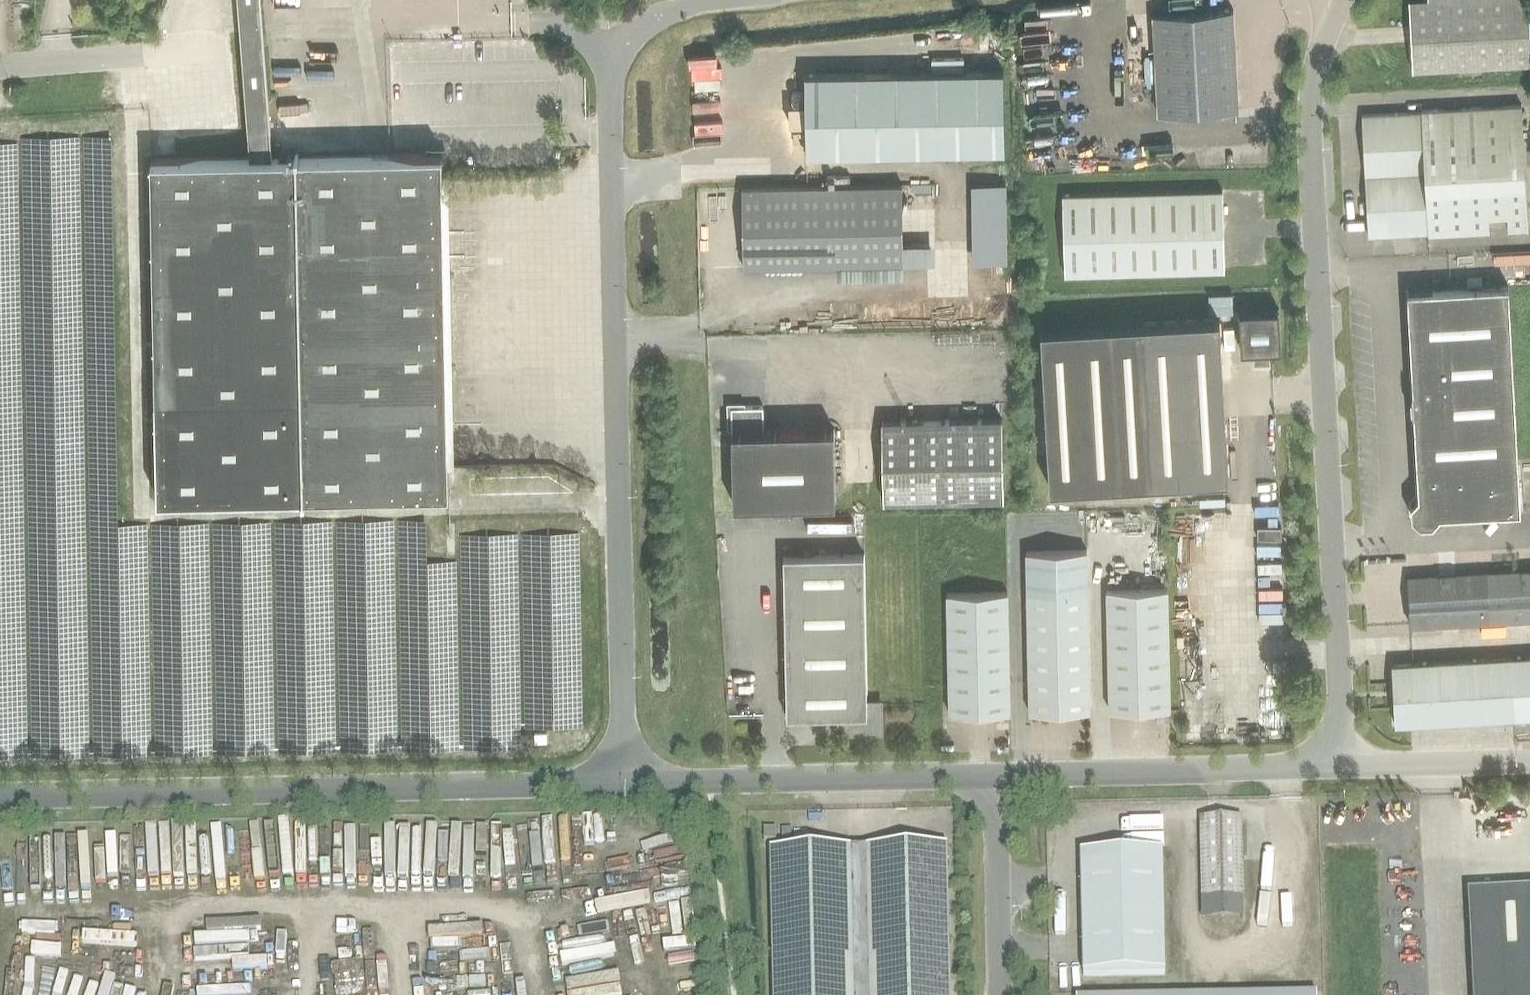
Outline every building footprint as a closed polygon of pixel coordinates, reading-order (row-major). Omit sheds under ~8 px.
[(251,157),(152,159),(157,498),(449,492),(445,152),(274,156),(262,0),(238,0),(251,157)] [(1413,70),(1529,64),(1529,15),(1529,0),(1409,0),(1413,70)] [(1239,110),(1233,10),(1153,14),(1159,114),(1239,110)] [(1005,151),(1004,71),(805,74),(806,155),(1005,151)] [(1421,110),(1422,112),(1425,172),(1525,167),(1522,105),(1421,110)] [(1428,232),(1425,172),(1422,112),(1362,115),(1368,235),(1428,232)] [(1425,172),(1428,232),(1428,234),(1529,229),(1525,167),(1425,172)] [(975,261),(1009,261),(1007,181),(973,182),(975,261)] [(902,185),(742,188),(744,268),(904,265),(902,185)] [(1065,275),(1225,270),(1223,190),(1063,195),(1065,275)] [(1521,511),(1520,501),(1509,286),(1407,291),(1419,496),(1411,504),(1412,516),(1420,525),(1432,523),(1440,515),(1521,511)] [(1234,313),(1233,294),(1209,294),(1210,314),(1234,313)] [(1239,311),(1241,351),(1253,350),(1254,364),(1270,363),(1269,350),(1281,349),(1279,309),(1239,311)] [(1050,489),(1150,483),(1229,479),(1220,318),(1041,328),(1050,489)] [(732,449),(733,505),(836,503),(834,429),(764,430),(763,406),(731,407),(732,449)] [(882,421),(884,501),(884,502),(1004,499),(1002,419),(882,421)] [(1087,550),(1026,552),(1029,713),(1090,711),(1087,550)] [(865,554),(783,556),(786,717),(839,716),(839,722),(844,722),(850,728),(850,733),(881,732),(881,702),(868,702),(865,554)] [(1488,572),(1408,577),(1410,625),(1529,618),(1529,570),(1488,572)] [(1170,709),(1168,589),(1107,590),(1109,711),(1170,709)] [(949,714),(1010,713),(1008,592),(947,593),(949,714)] [(1512,658),(1392,664),(1395,725),(1529,717),(1529,657),(1512,658)] [(1284,663),(1270,664),(1271,693),(1285,692),(1284,663)] [(1311,986),(1307,806),(1223,808),(1227,988),(1311,986)] [(764,841),(776,841),(776,829),(764,829),(764,841)] [(947,846),(866,848),(870,994),(950,994),(947,846)] [(851,848),(770,850),(773,994),(854,994),(851,848)] [(1162,853),(1081,855),(1083,976),(1165,974),(1162,853)] [(1473,994),(1529,994),(1529,893),(1468,897),(1473,994)]
